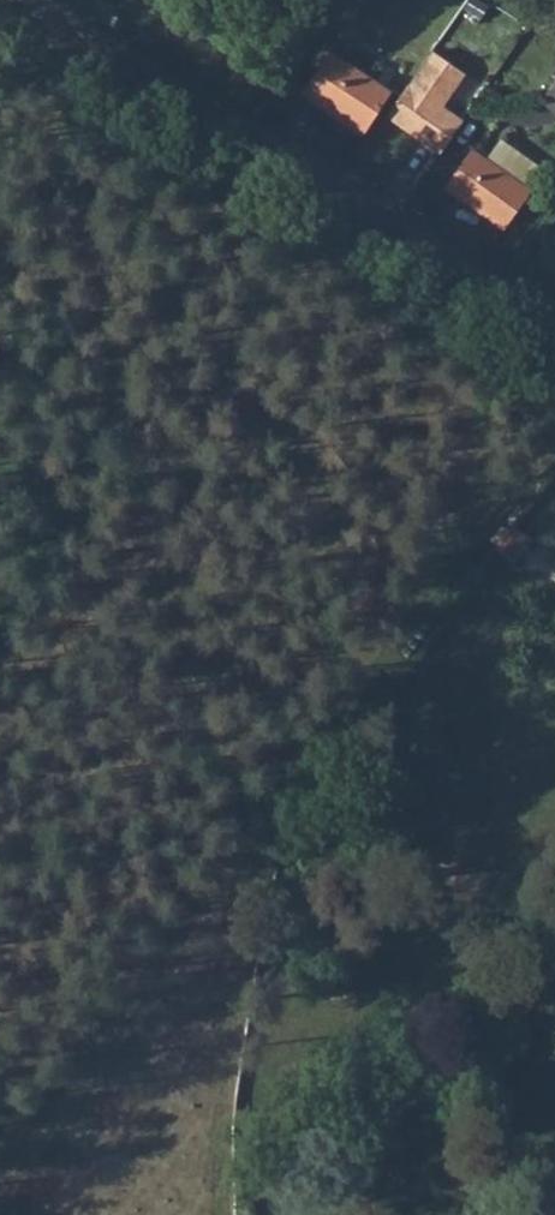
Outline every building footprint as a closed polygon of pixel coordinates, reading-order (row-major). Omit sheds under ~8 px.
[(325,49),(299,89),(374,139),(383,122),(399,99),(325,49)] [(399,99),(383,122),(436,160),(462,123),(441,109),(465,75),(433,52),(399,99)] [(544,101),(554,109),(554,84),(544,101)] [(472,153),(447,189),(500,226),(526,191),(472,153)] [(508,528),(492,551),(511,566),(522,551),(528,542),(512,530),(508,528)]
